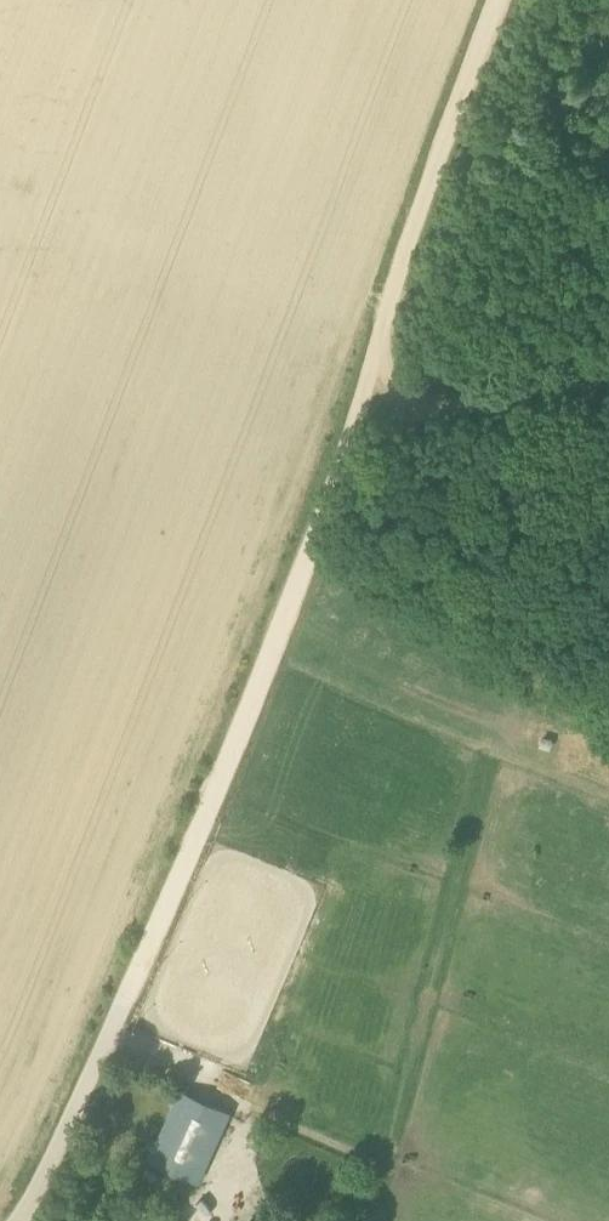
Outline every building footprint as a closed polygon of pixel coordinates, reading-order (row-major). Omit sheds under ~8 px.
[(151,1160),(197,1181),(228,1112),(182,1091),(151,1160)]
